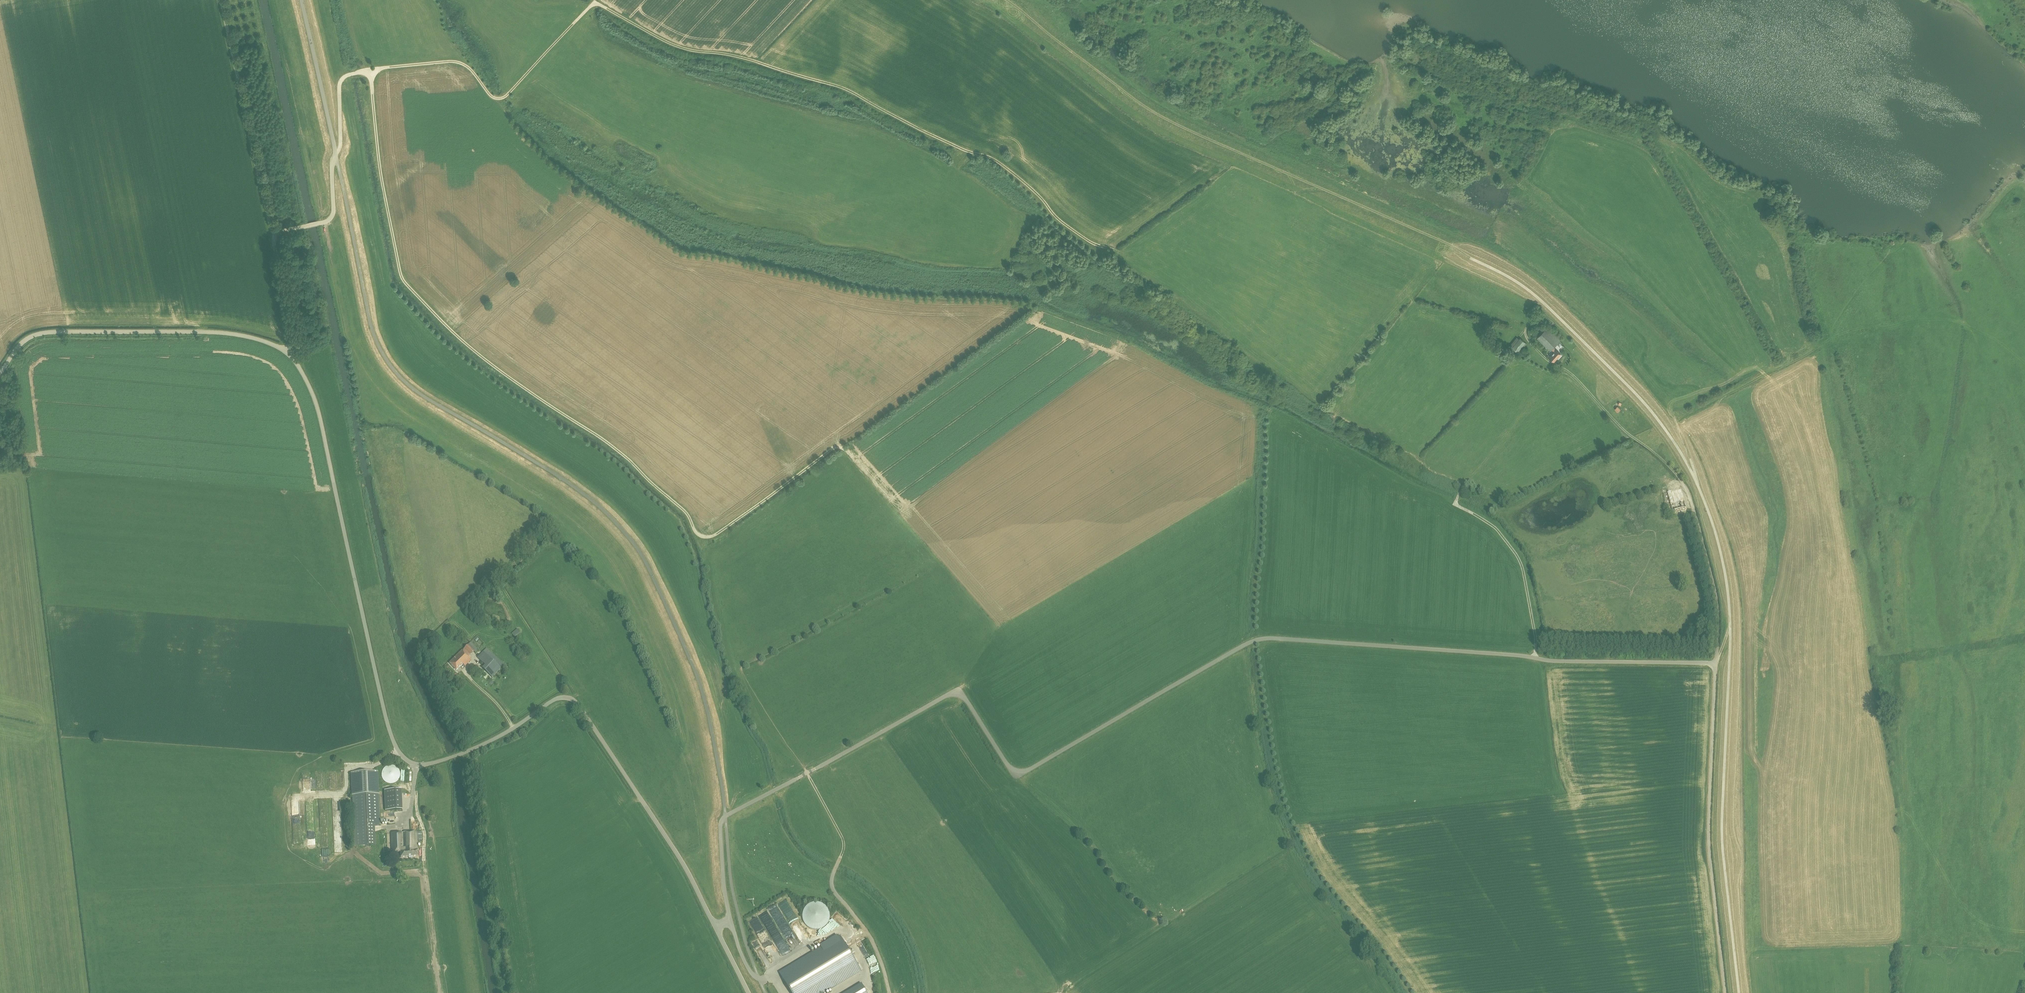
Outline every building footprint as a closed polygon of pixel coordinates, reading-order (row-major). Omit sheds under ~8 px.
[(1562,339),(1549,326),(1537,338),(1550,351),(1551,350),(1554,352),(1550,356),(1554,361),(1561,354),(1556,349),(1554,347),(1562,339)] [(1517,351),(1525,342),(1520,338),(1513,348),(1517,351)] [(1525,342),(1517,351),(1520,353),(1527,344),(1525,342)] [(1667,492),(1672,511),(1687,508),(1682,488),(1667,492)] [(462,651),(462,650),(449,663),(456,670),(463,664),(465,666),(471,660),(468,656),(470,654),(470,655),(474,651),(476,653),(479,650),(471,642),(468,645),(462,651)] [(486,648),(483,651),(501,668),(504,665),(486,648)] [(501,668),(483,651),(477,657),(485,665),(482,668),(492,678),(501,668)] [(382,774),(382,776),(382,777),(383,778),(384,780),(385,781),(386,782),(387,783),(389,783),(390,783),(392,783),(393,783),(395,783),(396,782),(397,781),(398,780),(399,778),(400,777),(400,776),(400,774),(400,773),(400,771),(399,770),(398,768),(397,767),(396,766),(395,765),(393,765),(392,765),(390,765),(389,765),(387,765),(386,766),(385,767),(384,768),(383,770),(382,771),(382,773),(382,774)] [(352,772),(352,795),(353,827),(354,846),(376,845),(375,826),(380,826),(378,771),(352,772)] [(402,790),(385,791),(385,811),(403,811),(402,790)] [(418,856),(418,850),(417,850),(417,832),(391,833),(392,852),(401,851),(401,856),(418,856)] [(786,896),(777,902),(783,912),(792,907),(786,896)] [(803,915),(803,918),(803,920),(804,923),(806,925),(808,927),(811,929),(813,930),(816,930),(819,930),(822,929),(824,927),(826,925),(828,923),(829,920),(830,918),(830,915),(829,912),(828,909),(826,907),(824,905),(822,904),(819,903),(816,902),(813,903),(811,904),(808,905),(806,907),(804,909),(803,912),(803,915)] [(758,913),(763,922),(772,917),(766,908),(758,913)] [(761,936),(765,941),(769,937),(766,932),(761,936)] [(752,942),(756,946),(761,941),(757,937),(752,942)] [(780,973),(792,992),(823,992),(861,970),(841,937),(780,973)] [(847,992),(867,992),(862,984),(847,992)]
